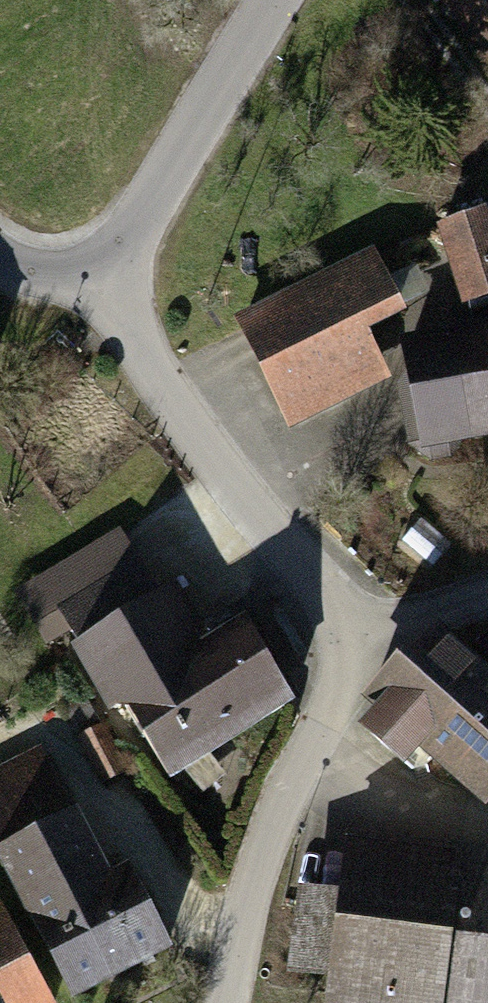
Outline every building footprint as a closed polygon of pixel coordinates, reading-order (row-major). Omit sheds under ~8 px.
[(445,4),(487,77),(487,0),(452,0),(445,4)] [(433,240),(463,322),(487,313),(487,238),(483,222),(433,240)] [(487,457),(487,333),(412,343),(375,259),(235,326),(286,440),(399,385),(419,473),(487,457)] [(59,630),(165,802),(300,720),(245,630),(212,650),(181,600),(166,609),(124,539),(61,577),(85,615),(59,630)] [(427,766),(487,701),(487,677),(440,633),(364,715),(379,729),(366,743),(410,784),(427,766)] [(427,766),(487,823),(487,701),(427,766)] [(0,776),(0,865),(68,1002),(99,1002),(174,966),(130,879),(113,887),(46,753),(0,776)] [(351,847),(343,909),(300,904),(290,968),(332,974),(329,1002),(487,1002),(487,864),(351,847)] [(0,926),(0,1002),(39,1002),(0,926)]
